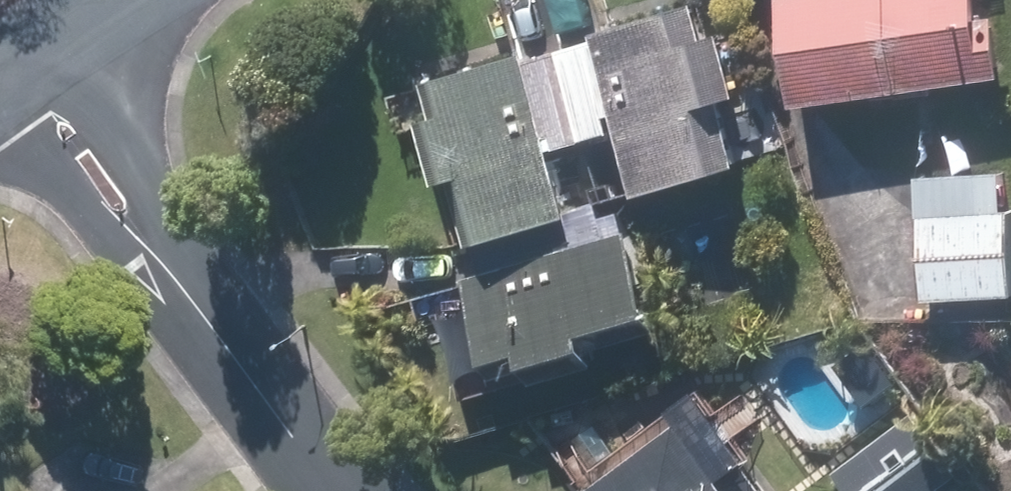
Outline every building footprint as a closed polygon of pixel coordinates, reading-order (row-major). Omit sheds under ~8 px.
[(791,102),(997,74),(990,15),(972,18),(970,0),(777,0),(791,102)] [(716,97),(731,93),(714,29),(698,34),(691,4),(588,32),(590,40),(557,49),(580,138),(614,130),(630,192),(733,164),(716,97)] [(430,115),(414,120),(430,180),(447,176),(465,244),(472,241),(564,218),(546,148),(580,138),(557,49),(521,59),(519,53),(420,79),(430,115)] [(918,296),(1010,292),(1010,244),(1010,210),(1001,211),(999,172),(913,176),(918,296)] [(472,241),(480,272),(462,276),(492,391),(589,365),(585,347),(651,329),(624,230),(572,244),(564,218),(472,241)] [(833,472),(847,490),(928,490),(952,473),(909,416),(833,472)] [(576,490),(762,490),(740,460),(717,478),(674,419),(576,490)]
